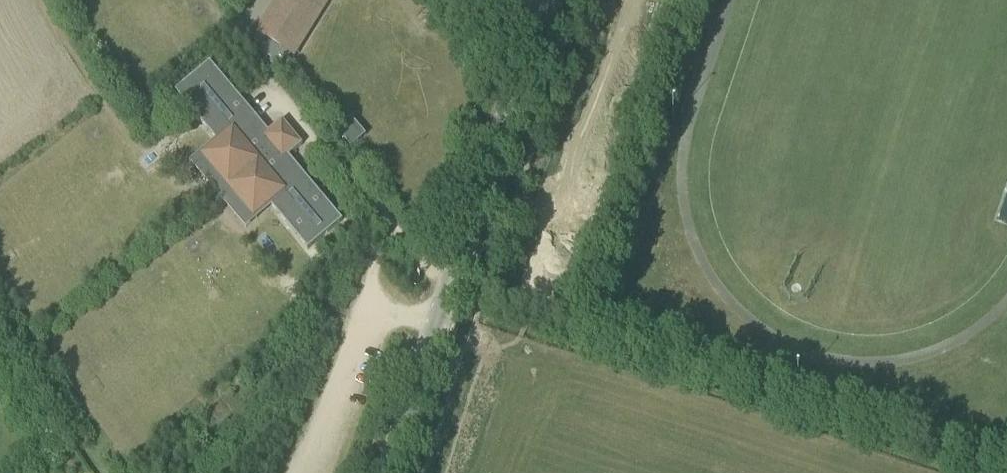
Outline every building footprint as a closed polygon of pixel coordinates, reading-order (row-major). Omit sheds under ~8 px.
[(255,33),(258,35),(254,42),(257,44),(254,49),(271,60),(269,63),(281,71),(291,55),(294,57),(330,0),(276,0),(255,33)] [(264,135),(259,130),(255,133),(250,127),(258,120),(210,62),(175,91),(218,143),(203,156),(220,177),(209,186),(224,204),(235,195),(253,216),(269,203),(307,250),(342,220),(298,168),(290,174),(285,168),(289,165),(284,160),(302,145),(282,120),(264,135)]
